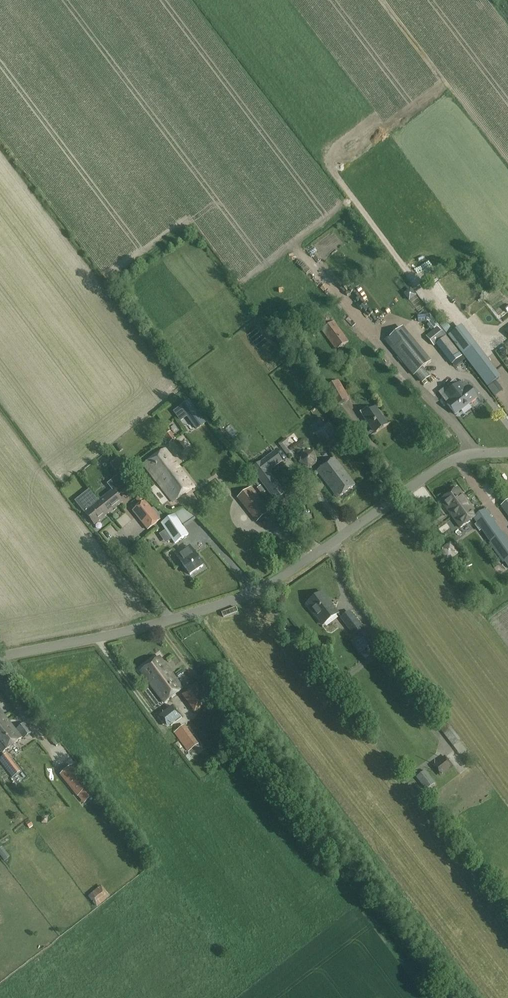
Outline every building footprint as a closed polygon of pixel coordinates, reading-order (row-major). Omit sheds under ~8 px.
[(419,316),(418,324),(427,324),(427,316),(419,316)] [(349,342),(334,321),(322,330),(336,351),(349,342)] [(448,336),(463,355),(476,345),(461,326),(448,336)] [(452,364),(462,357),(446,336),(445,337),(437,327),(425,336),(434,347),(437,344),(452,364)] [(414,376),(430,363),(414,344),(420,340),(412,330),(405,337),(393,347),(399,355),(398,357),(414,376)] [(500,377),(496,371),(483,381),(487,387),(500,377)] [(349,399),(339,380),(324,388),(335,407),(349,399)] [(463,396),(469,403),(477,397),(469,387),(463,381),(459,385),(458,384),(457,385),(453,381),(447,386),(450,390),(449,391),(452,395),(454,394),(458,400),(463,396)] [(452,395),(449,391),(445,394),(451,401),(447,404),(455,414),(469,403),(463,396),(458,400),(454,394),(452,395)] [(189,401),(174,412),(181,420),(187,416),(197,430),(205,424),(189,401)] [(360,412),(362,417),(374,434),(388,425),(376,407),(370,411),(368,407),(360,412)] [(315,435),(327,449),(343,436),(330,420),(313,434),(314,436),(315,435)] [(175,439),(170,432),(164,436),(169,444),(175,439)] [(173,502),(195,488),(165,449),(143,465),(173,502)] [(251,469),(275,501),(285,493),(269,471),(282,461),(275,451),(251,469)] [(338,498),(355,485),(334,458),(317,471),(338,498)] [(94,495),(80,507),(85,513),(94,524),(99,520),(122,502),(117,496),(127,488),(122,483),(125,480),(120,474),(107,484),(112,491),(109,493),(99,501),(94,495)] [(237,498),(256,523),(271,511),(251,487),(237,498)] [(440,500),(460,528),(473,519),(490,542),(488,543),(502,563),(507,558),(507,538),(487,509),(478,516),(458,488),(440,500)] [(419,492),(426,500),(430,496),(423,489),(419,492)] [(151,528),(163,518),(148,499),(136,509),(151,528)] [(189,535),(175,514),(161,524),(174,544),(189,535)] [(177,556),(182,563),(190,575),(203,566),(195,554),(190,547),(177,556)] [(501,562),(494,567),(498,572),(505,568),(501,562)] [(338,613),(322,593),(307,604),(323,624),(338,613)] [(341,618),(353,635),(363,628),(350,611),(341,618)] [(355,637),(364,649),(371,644),(366,638),(368,637),(363,631),(362,632),(355,637)] [(160,657),(141,672),(164,703),(183,688),(160,657)] [(196,713),(211,702),(197,682),(182,693),(196,713)] [(4,708),(8,714),(14,709),(10,704),(4,708)] [(159,715),(164,722),(168,719),(170,723),(180,715),(172,705),(159,715)] [(3,752),(20,739),(4,717),(0,720),(0,749),(3,752)] [(16,730),(23,739),(32,733),(25,724),(16,730)] [(461,741),(448,724),(440,729),(453,746),(461,741)] [(174,732),(182,743),(191,737),(183,726),(174,732)] [(14,766),(6,755),(0,759),(0,760),(8,771),(14,766)] [(433,765),(441,775),(453,765),(445,755),(433,765)] [(89,788),(72,765),(60,774),(77,797),(89,788)] [(431,789),(429,788),(435,783),(425,770),(416,777),(427,790),(431,796),(436,791),(433,788),(431,789)] [(99,906),(109,895),(98,885),(88,896),(99,906)]
